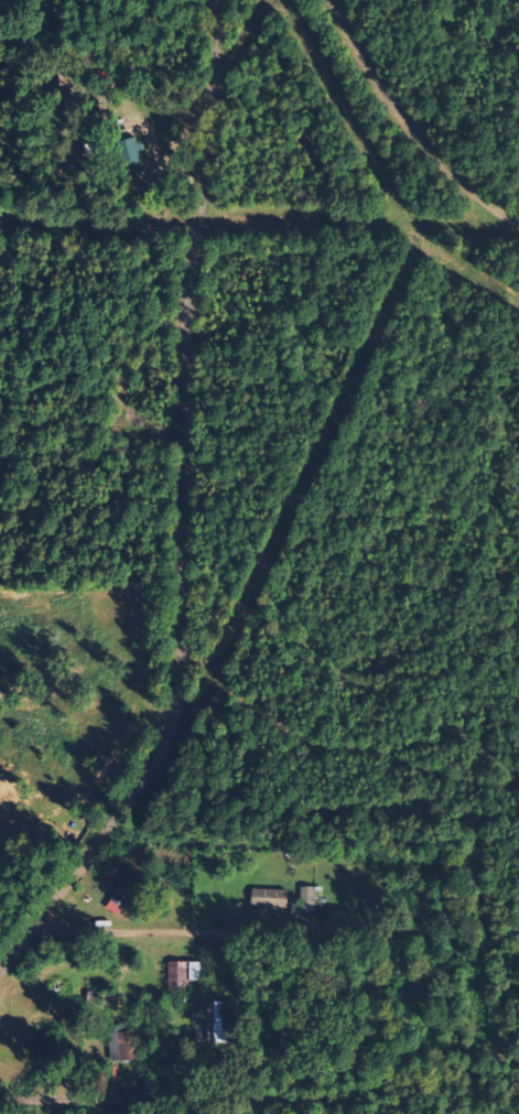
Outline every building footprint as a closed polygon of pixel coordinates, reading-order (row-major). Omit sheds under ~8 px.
[(109,908),(123,917),(144,885),(130,876),(109,908)] [(305,913),(320,913),(320,887),(304,888),(305,913)] [(292,890),(258,891),(258,898),(268,898),(268,904),(293,904),(292,890)] [(172,990),(193,991),(193,981),(207,981),(208,963),(173,962),(172,990)] [(207,1025),(201,1025),(201,1043),(233,1043),(233,1016),(227,1016),(227,1003),(207,1003),(207,1025)] [(146,1058),(142,1031),(133,1032),(131,1024),(117,1027),(118,1033),(111,1035),(116,1063),(146,1058)]
